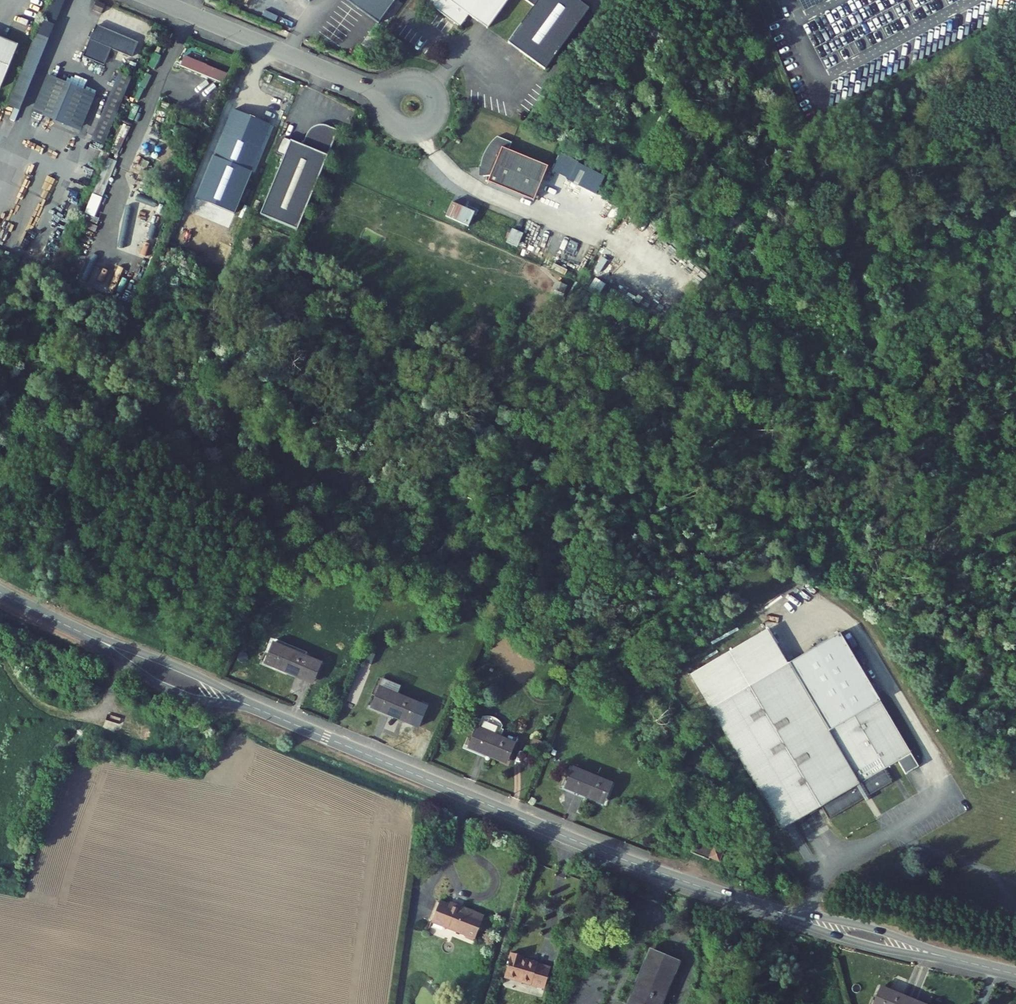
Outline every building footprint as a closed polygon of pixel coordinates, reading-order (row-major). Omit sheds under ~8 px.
[(22,110),(62,0),(49,0),(10,105),(22,110)] [(380,23),(396,0),(348,0),(380,23)] [(429,3),(461,26),(471,14),(489,28),(510,0),(432,0),(429,3)] [(537,9),(509,44),(546,72),(591,12),(575,0),(524,0),(537,9)] [(96,2),(92,11),(101,15),(105,6),(96,2)] [(138,43),(96,26),(84,57),(104,65),(111,49),(132,57),(138,43)] [(1,88),(19,44),(0,37),(0,87),(1,88)] [(226,72),(186,57),(182,68),(222,83),(226,72)] [(89,144),(101,149),(131,78),(119,73),(89,144)] [(95,95),(49,76),(36,109),(82,128),(95,95)] [(270,124),(233,109),(197,198),(234,214),(270,124)] [(291,144),(260,218),(298,233),(339,133),(325,128),(324,127),(323,127),(320,127),(319,127),(317,128),(315,129),(314,129),(312,130),(311,131),(309,134),(307,137),(302,149),(291,144)] [(548,167),(516,153),(508,150),(509,147),(507,145),(510,142),(499,137),(487,150),(479,169),(482,170),(485,179),(490,177),(488,182),(534,201),(544,178),(548,167)] [(597,195),(606,176),(560,155),(551,174),(597,195)] [(446,220),(470,228),(475,213),(452,204),(446,220)] [(506,243),(517,247),(523,234),(512,229),(506,243)] [(907,775),(919,767),(883,706),(840,633),(788,665),(710,709),(782,830),(821,807),(829,819),(892,782),(884,769),(898,761),(907,775)] [(274,644),(272,643),(264,663),(266,664),(268,658),(273,646),(274,644)] [(319,662),(274,644),(273,646),(318,664),(319,662)] [(273,646),(268,658),(298,670),(297,672),(312,679),(318,664),(273,646)] [(370,663),(374,653),(365,650),(362,660),(370,663)] [(268,658),(266,664),(310,682),(312,679),(297,672),(298,670),(268,658)] [(321,663),(319,662),(318,664),(312,679),(310,682),(313,683),(321,663)] [(378,687),(370,707),(372,707),(373,704),(379,690),(380,688),(378,687)] [(380,688),(379,690),(413,704),(414,702),(380,688)] [(379,690),(373,704),(391,711),(392,709),(409,716),(413,704),(379,690)] [(417,703),(414,702),(413,704),(409,716),(406,722),(409,723),(417,703)] [(373,704),(372,707),(406,722),(409,716),(392,709),(391,711),(373,704)] [(487,751),(488,749),(505,755),(510,744),(497,739),(498,737),(502,728),(499,727),(501,724),(498,720),(495,717),(490,715),(485,715),(481,716),(476,728),(469,744),(487,751)] [(474,727),(467,743),(469,744),(476,728),(474,727)] [(498,737),(497,739),(510,744),(512,745),(513,743),(498,737)] [(467,743),(466,746),(505,762),(508,757),(505,755),(488,749),(487,751),(469,744),(467,743)] [(565,784),(567,784),(573,770),(574,768),(572,768),(565,784)] [(609,783),(574,768),(573,770),(608,785),(609,783)] [(567,784),(586,792),(586,790),(603,796),(608,785),(573,770),(567,784)] [(603,803),(605,797),(603,796),(586,790),(586,792),(567,784),(565,784),(564,787),(603,803)] [(690,852),(709,860),(709,858),(718,862),(723,852),(714,848),(715,845),(696,837),(690,852)] [(455,908),(439,901),(431,921),(466,935),(474,938),(483,916),(465,909),(464,911),(455,908)] [(626,1003),(629,1003),(652,949),(649,948),(626,1003)] [(629,1003),(659,1003),(677,960),(652,949),(629,1003)] [(522,955),(511,952),(504,976),(544,988),(550,967),(537,963),(537,962),(522,958),(522,955)] [(659,1003),(662,1003),(680,961),(677,960),(659,1003)] [(908,997),(883,987),(876,1003),(905,1003),(908,997)]
